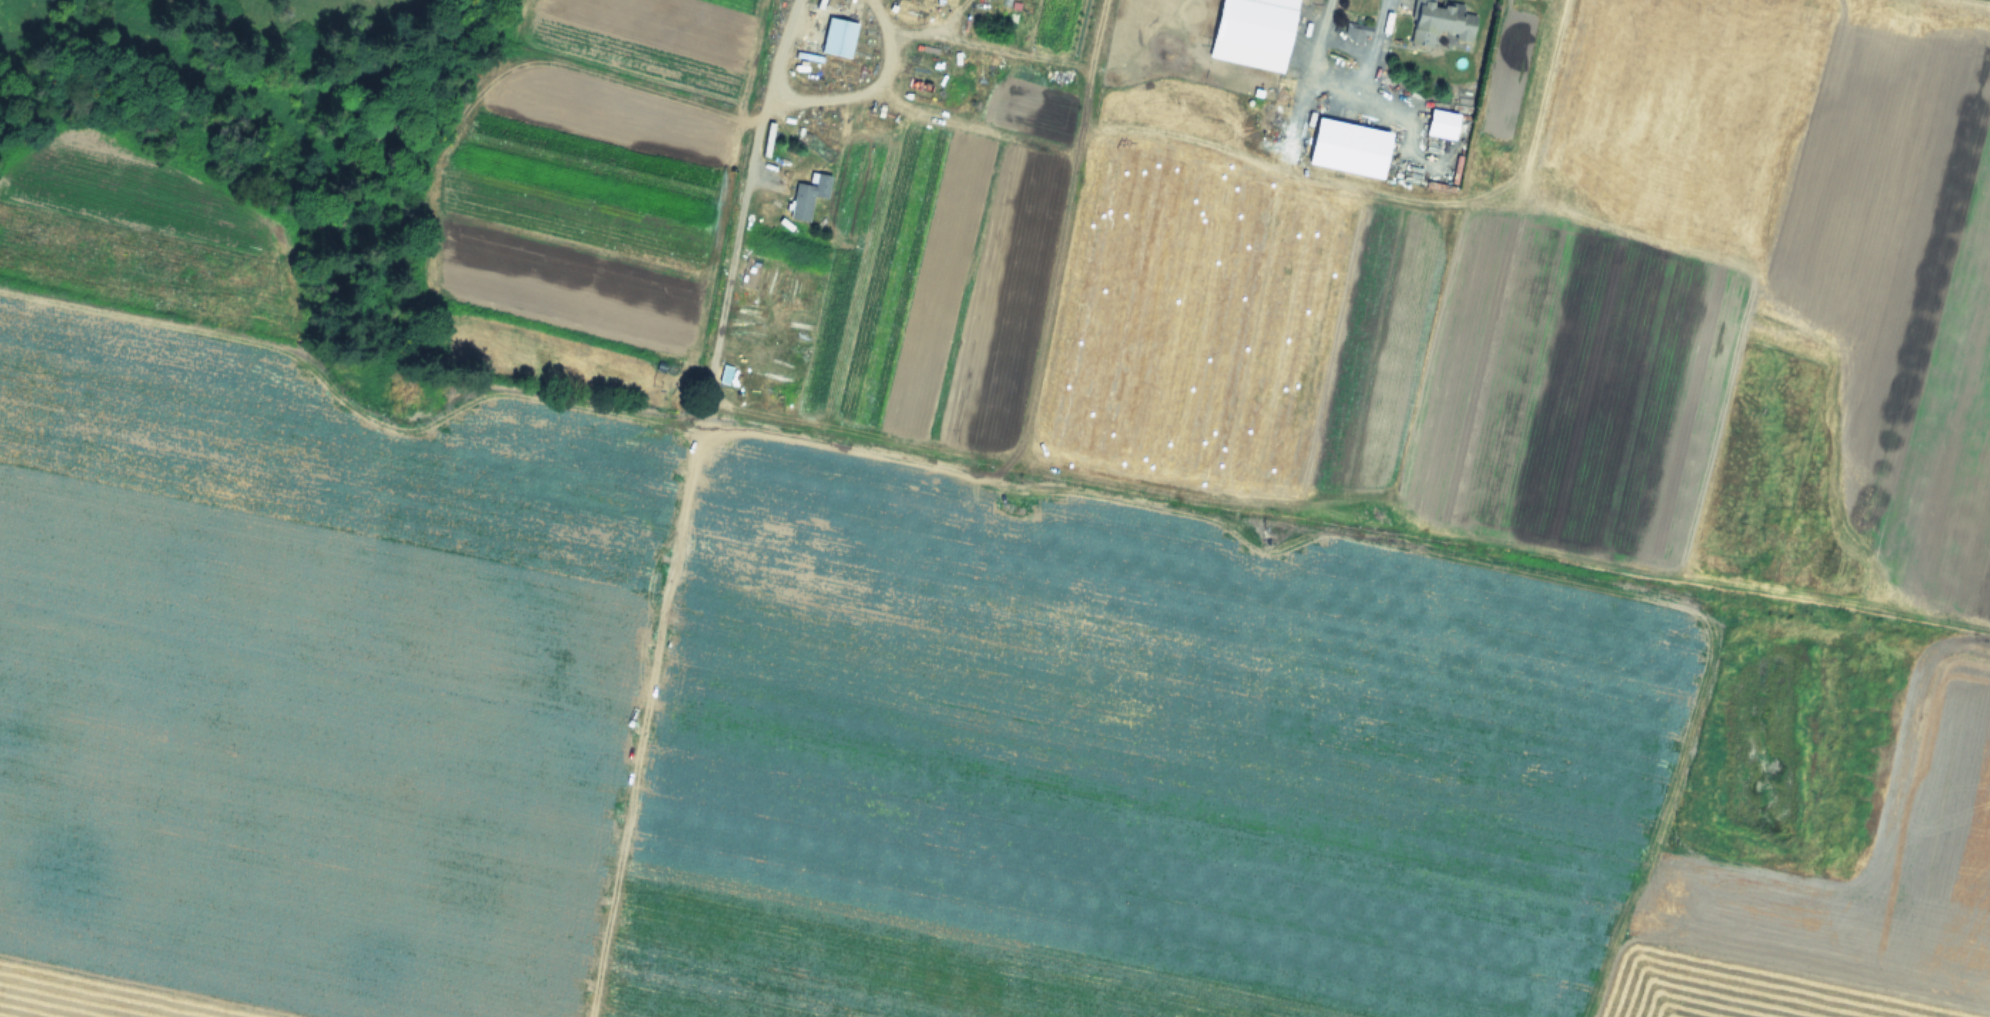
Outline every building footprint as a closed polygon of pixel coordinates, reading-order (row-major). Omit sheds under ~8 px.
[(1297,0),(1220,0),(1209,58),(1283,71),(1297,0)] [(1464,12),(1465,4),(1435,0),(1417,0),(1411,43),(1432,46),(1434,34),(1472,40),(1476,14),(1464,12)] [(857,22),(827,16),(821,52),(850,57),(857,22)] [(1346,42),(1373,38),(1370,22),(1344,26),(1346,42)] [(809,220),(812,195),(827,197),(830,174),(813,172),(811,184),(795,182),(790,218),(809,220)]
